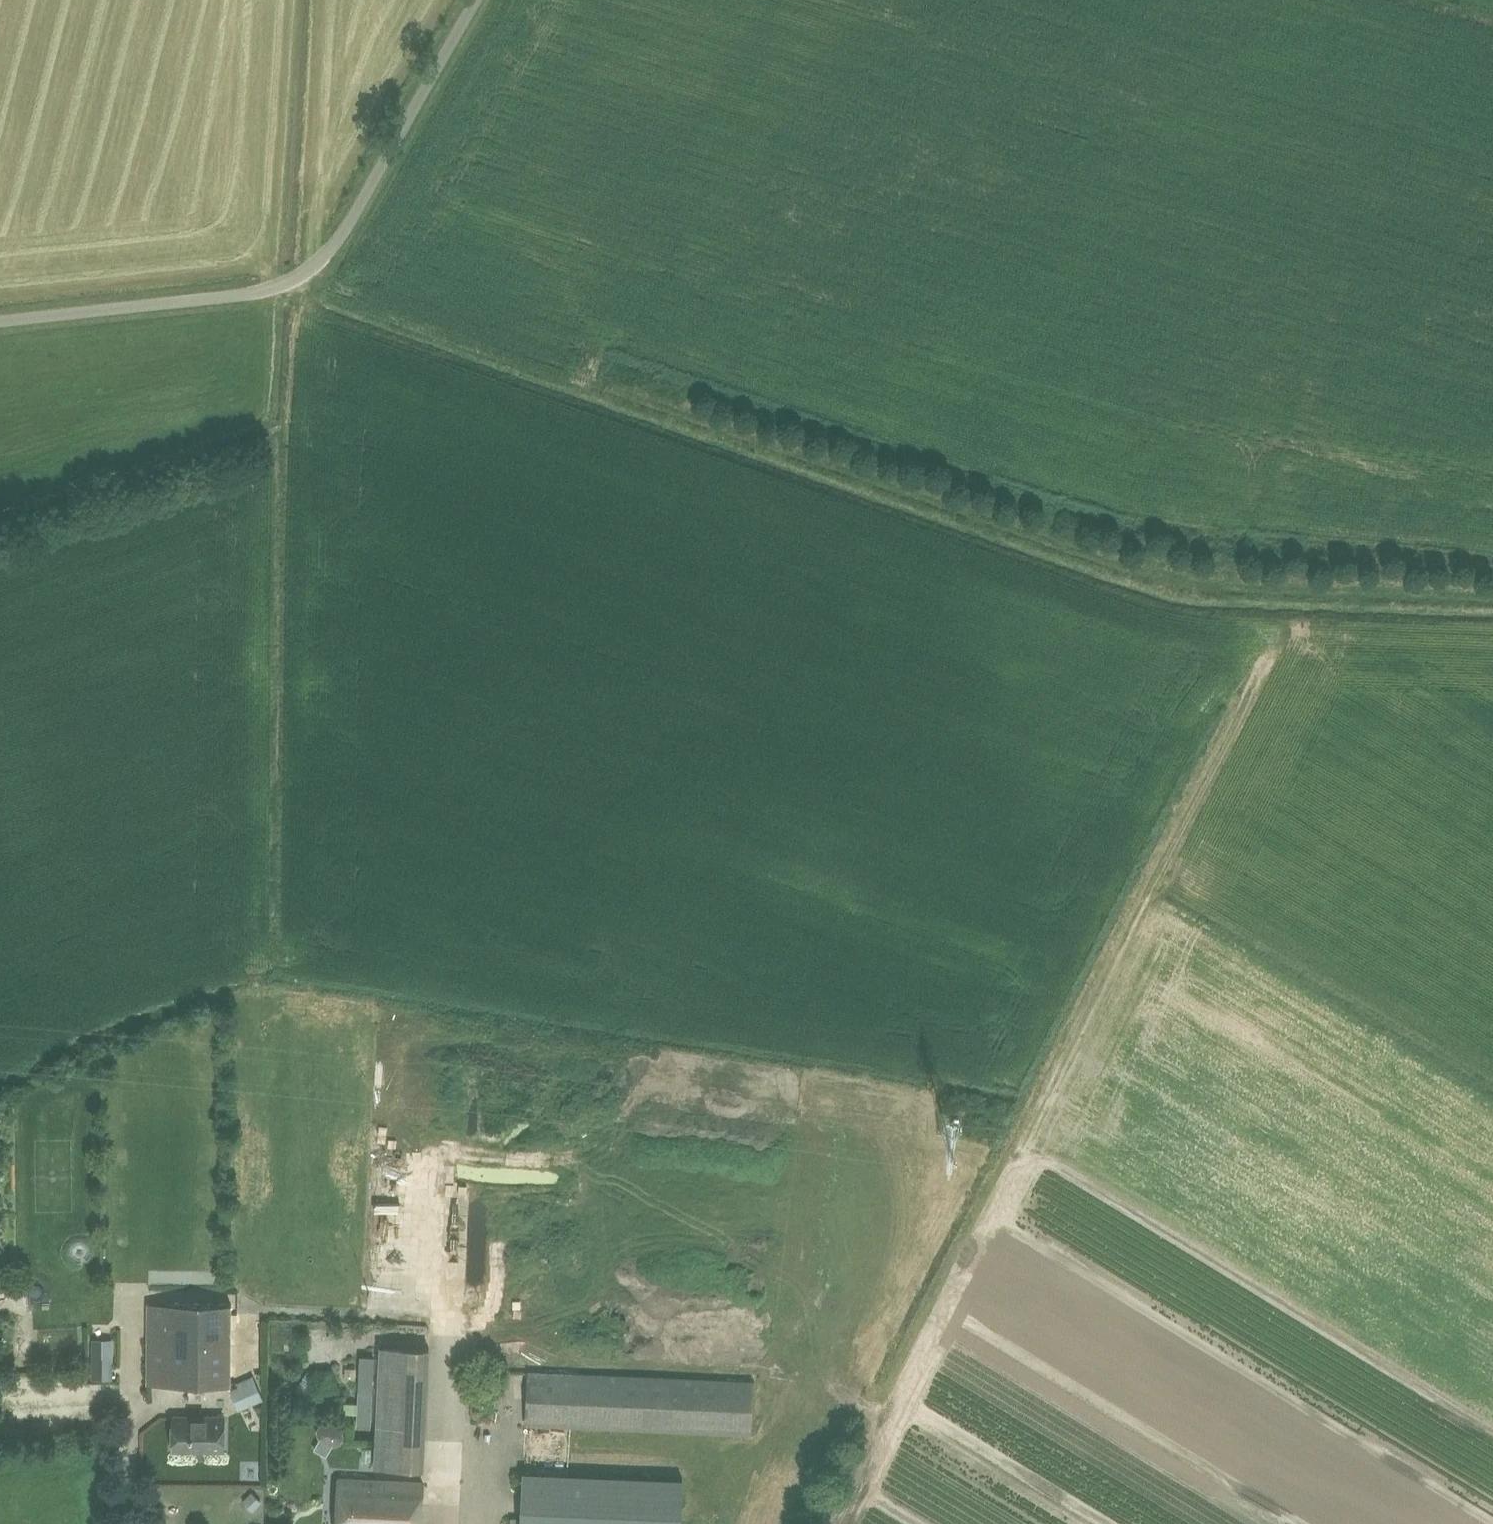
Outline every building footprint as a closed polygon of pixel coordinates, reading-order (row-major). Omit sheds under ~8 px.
[(451,1260),(451,1282),(463,1282),(463,1260),(451,1260)] [(36,1274),(40,1288),(53,1284),(50,1271),(36,1274)] [(147,1342),(147,1383),(231,1384),(231,1303),(166,1302),(165,1343),(147,1342)] [(329,1336),(342,1337),(342,1327),(330,1327),(329,1336)] [(70,1346),(86,1349),(88,1337),(73,1334),(70,1346)] [(93,1357),(112,1357),(112,1343),(93,1343),(93,1357)] [(423,1468),(429,1346),(380,1344),(374,1465),(423,1468)] [(371,1426),(374,1355),(359,1354),(357,1402),(344,1401),(344,1411),(357,1412),(356,1425),(371,1426)] [(262,1369),(235,1374),(239,1397),(266,1393),(262,1369)] [(753,1379),(527,1369),(524,1424),(751,1435),(753,1379)] [(172,1415),(172,1449),(224,1449),(224,1415),(172,1415)] [(683,1476),(521,1470),(519,1523),(681,1523),(683,1476)] [(422,1481),(338,1477),(336,1523),(420,1523),(422,1481)]
